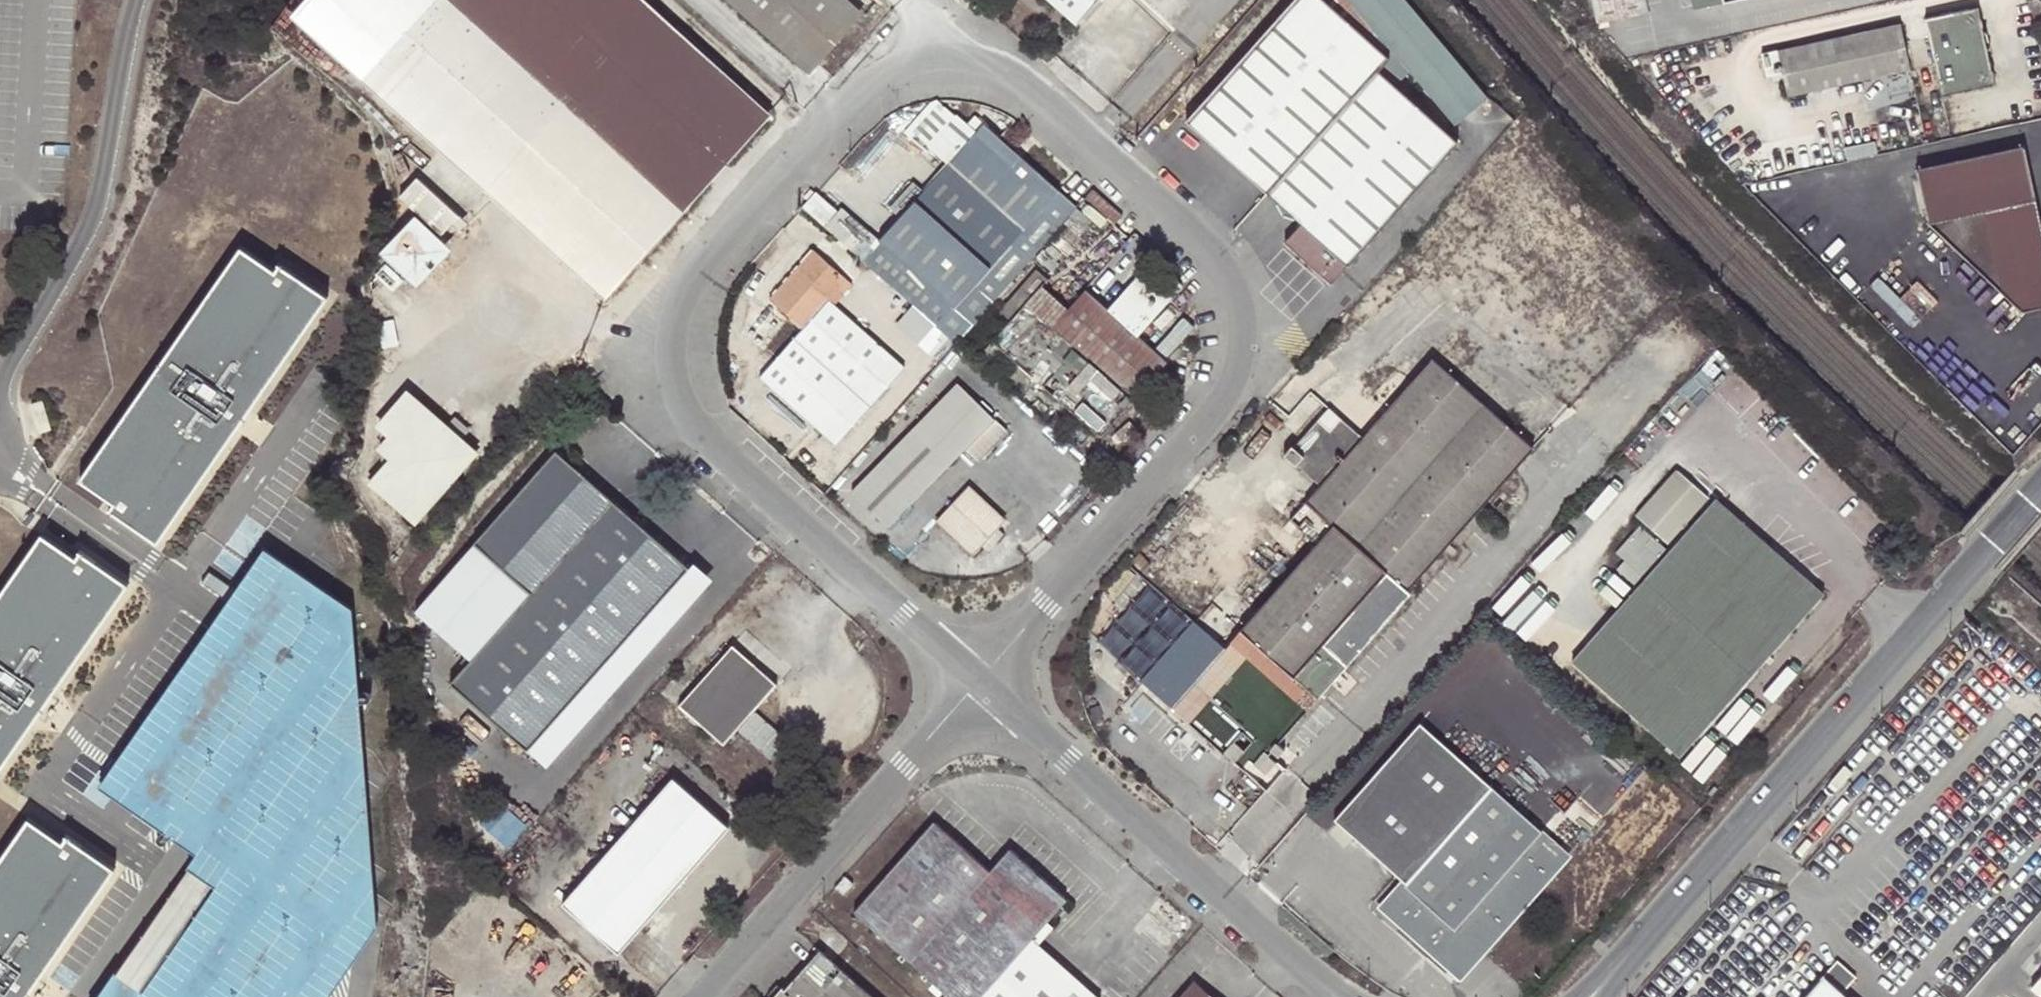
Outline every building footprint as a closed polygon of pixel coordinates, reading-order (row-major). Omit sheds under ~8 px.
[(611,293),(767,118),(642,0),(305,0),(291,15),(452,152),(611,293)] [(809,75),(864,12),(850,0),(726,0),(809,75)] [(1097,0),(1049,0),(1075,24),(1097,0)] [(1300,222),(1346,264),(1456,141),(1376,69),(1387,57),(1323,0),(1293,0),(1185,122),(1267,194),(1300,222)] [(1452,123),(1485,95),(1404,0),(1347,0),(1402,67),(1452,123)] [(1647,0),(1592,0),(1598,26),(1650,15),(1647,0)] [(1727,4),(1726,0),(1694,0),(1696,11),(1727,4)] [(1978,9),(1969,11),(1984,77),(1939,86),(1942,99),(1995,88),(1988,54),(1990,52),(1986,35),(1983,35),(1978,9)] [(1925,21),(1939,86),(1984,77),(1969,11),(1925,21)] [(1910,73),(1901,26),(1779,53),(1790,100),(1910,73)] [(983,123),(924,189),(912,202),(877,241),(971,325),(1077,205),(997,136),(983,123)] [(2027,151),(1920,174),(1930,226),(2024,314),(2040,311),(2040,218),(2027,151)] [(443,226),(454,214),(461,206),(418,169),(401,188),(443,226)] [(904,196),(912,202),(924,189),(915,182),(904,196)] [(813,191),(809,188),(801,196),(805,200),(813,191)] [(1091,188),(1083,197),(1115,223),(1118,219),(1122,214),(1091,188)] [(454,214),(462,221),(468,213),(461,206),(454,214)] [(441,229),(436,221),(433,218),(429,216),(424,214),(419,213),(415,213),(410,214),(406,216),(402,219),(398,222),(396,225),(393,230),(392,234),(391,239),(392,244),(393,248),(395,252),(397,256),(401,260),(404,262),(408,264),(413,265),(417,265),(422,265),(426,264),(431,262),(435,259),(438,255),(440,251),(442,247),(443,243),(443,238),(443,233),(441,229)] [(1300,222),(1282,242),(1329,283),(1337,275),(1346,264),(1300,222)] [(956,343),(971,325),(877,241),(861,258),(956,343)] [(267,266),(241,248),(80,480),(114,503),(109,510),(158,543),(236,431),(229,427),(243,407),(250,411),(329,299),(280,266),(276,271),(272,269),(267,266)] [(902,369),(833,305),(828,301),(847,279),(813,250),(770,300),(803,328),(760,377),(835,445),(902,369)] [(1154,252),(1107,307),(1137,336),(1186,280),(1154,252)] [(1048,278),(1037,269),(995,315),(1007,325),(982,352),(1024,390),(1035,378),(1093,431),(1099,436),(1167,362),(1137,336),(1107,307),(1085,290),(1051,326),(1026,303),(1048,278)] [(852,283),(847,279),(828,301),(833,305),(852,283)] [(1176,705),(1170,712),(1220,755),(1240,734),(1265,755),(1409,592),(1406,590),(1531,447),(1432,358),(1361,437),(1339,418),(1329,430),(1317,420),(1291,448),(1289,446),(1281,455),(1293,467),(1295,465),(1318,486),(1304,502),(1330,525),(1228,644),(1176,705)] [(888,526),(965,449),(977,461),(1006,430),(957,383),(852,491),(888,526)] [(377,486),(413,517),(469,454),(456,442),(444,431),(405,398),(381,427),(396,439),(386,451),(398,461),(377,486)] [(42,400),(28,404),(38,435),(52,430),(42,400)] [(1317,420),(1329,430),(1339,418),(1327,408),(1317,420)] [(450,424),(444,431),(456,442),(461,435),(450,424)] [(471,653),(451,675),(547,760),(708,579),(556,445),(473,538),(529,587),(471,653)] [(1634,515),(1664,542),(1704,497),(1673,471),(1634,515)] [(992,535),(1006,520),(969,486),(935,522),(972,557),(981,548),(992,535)] [(1820,593),(1713,499),(1570,662),(1677,757),(1820,593)] [(42,534),(0,593),(0,768),(36,717),(29,713),(43,693),(50,697),(128,584),(80,551),(76,557),(42,534)] [(997,539),(992,535),(981,548),(986,552),(997,539)] [(415,603),(471,653),(529,587),(473,538),(415,603)] [(94,996),(327,996),(367,939),(375,929),(372,899),(372,889),(370,868),(366,808),(362,750),(359,714),(355,661),(351,610),(320,588),(289,566),(264,549),(218,614),(97,786),(126,806),(188,849),(194,854),(186,866),(188,867),(114,972),(112,970),(94,996)] [(1176,705),(1228,644),(1171,601),(1119,659),(1176,705)] [(775,684),(731,646),(681,706),(725,744),(775,684)] [(800,752),(755,713),(738,733),(783,772),(800,752)] [(1449,972),(1471,949),(1480,957),(1569,857),(1416,724),(1331,820),(1405,885),(1381,912),(1449,972)] [(673,779),(564,903),(619,953),(729,829),(673,779)] [(27,817),(0,856),(0,996),(16,996),(15,996),(28,976),(35,981),(114,869),(65,835),(61,841),(27,817)] [(948,996),(1095,996),(1031,940),(1066,900),(1009,850),(989,872),(933,823),(853,913),(948,996)] [(843,896),(853,885),(844,877),(834,888),(843,896)] [(1588,944),(1592,948),(1599,940),(1595,936),(1588,944)] [(1480,957),(1471,949),(1449,972),(1459,980),(1480,957)] [(819,950),(784,989),(781,986),(771,996),(872,996),(819,950)] [(1843,993),(1857,978),(1838,961),(1805,996),(1848,996),(1843,993)] [(2027,984),(2040,996),(2040,969),(2027,984)] [(1179,996),(1207,996),(1191,983),(1179,996)]
